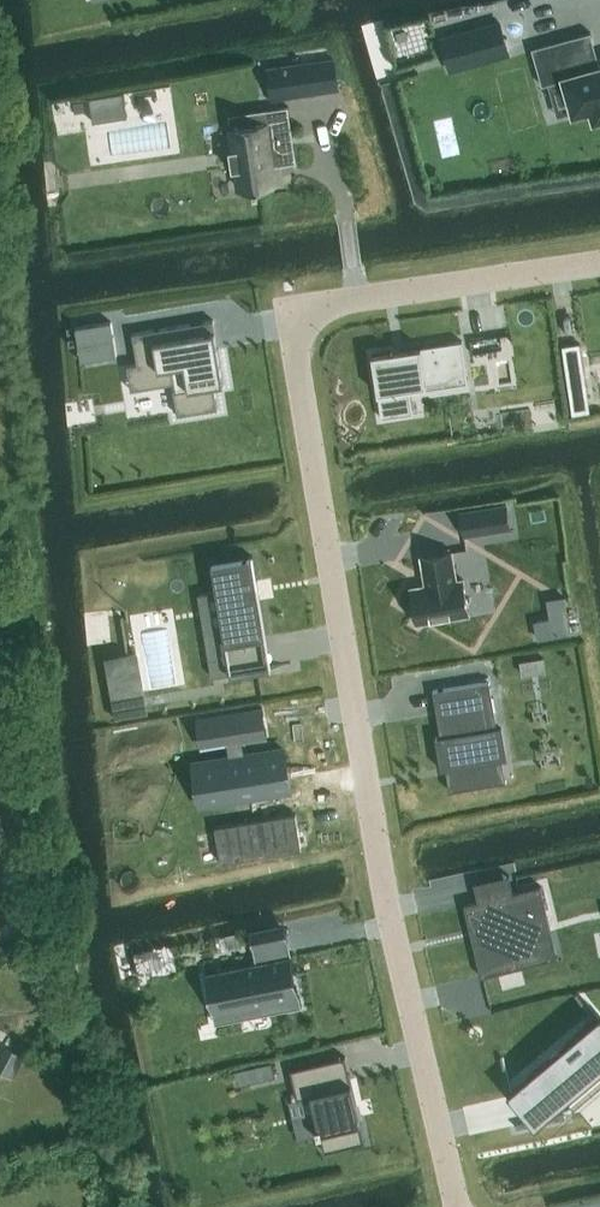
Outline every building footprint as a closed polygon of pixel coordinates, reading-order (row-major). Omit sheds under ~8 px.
[(499,22),(441,38),(449,65),(467,60),(464,47),(484,41),(488,54),(507,49),(499,22)] [(531,48),(541,85),(564,78),(574,112),(591,108),(594,119),(599,117),(599,67),(590,31),(531,48)] [(233,148),(229,148),(232,168),(236,168),(239,187),(254,185),(255,189),(260,189),(259,185),(275,182),(272,162),(279,161),(280,164),(296,161),(293,145),(291,145),(290,138),(292,137),(288,105),(252,111),(254,125),(230,128),(233,148)] [(599,361),(599,340),(594,304),(566,309),(576,365),(599,361)] [(111,321),(75,327),(78,343),(92,341),(94,358),(116,355),(111,321)] [(188,334),(186,324),(132,333),(137,365),(147,363),(150,386),(172,383),(177,415),(217,408),(213,382),(223,380),(215,330),(188,334)] [(392,351),(372,354),(381,418),(413,413),(409,388),(446,382),(444,367),(465,363),(461,340),(393,350),(393,346),(391,346),(392,351)] [(506,503),(460,511),(464,535),(509,528),(506,503)] [(412,587),(417,622),(470,614),(464,578),(457,579),(452,551),(422,556),(426,584),(412,587)] [(252,555),(212,562),(225,643),(239,641),(244,668),(243,669),(220,673),(221,674),(290,663),(290,662),(254,668),(249,639),(265,636),(252,555)] [(449,788),(449,790),(506,781),(505,779),(493,781),(489,759),(506,756),(501,727),(494,728),(486,683),(489,682),(489,681),(432,690),(433,692),(436,691),(443,737),(437,738),(437,736),(435,737),(440,768),(442,768),(442,766),(448,765),(452,788),(449,788)] [(262,704),(196,715),(201,749),(229,744),(231,756),(199,761),(205,799),(290,785),(284,747),(241,754),(239,743),(268,738),(262,704)] [(539,886),(464,904),(470,929),(475,928),(477,936),(472,937),(481,975),(539,962),(528,915),(545,910),(539,886)] [(264,926),(249,929),(254,956),(269,953),(264,926)] [(291,955),(221,968),(229,1009),(297,996),(299,1007),(301,1006),(291,955)] [(527,1075),(553,1108),(586,1082),(576,1070),(594,1055),(599,1063),(599,1020),(598,1018),(527,1075)] [(1,1064),(13,1074),(28,1057),(16,1047),(1,1064)] [(319,1062),(290,1069),(297,1098),(311,1095),(318,1126),(316,1126),(318,1134),(320,1133),(324,1151),(365,1142),(348,1072),(322,1078),(319,1062)]
